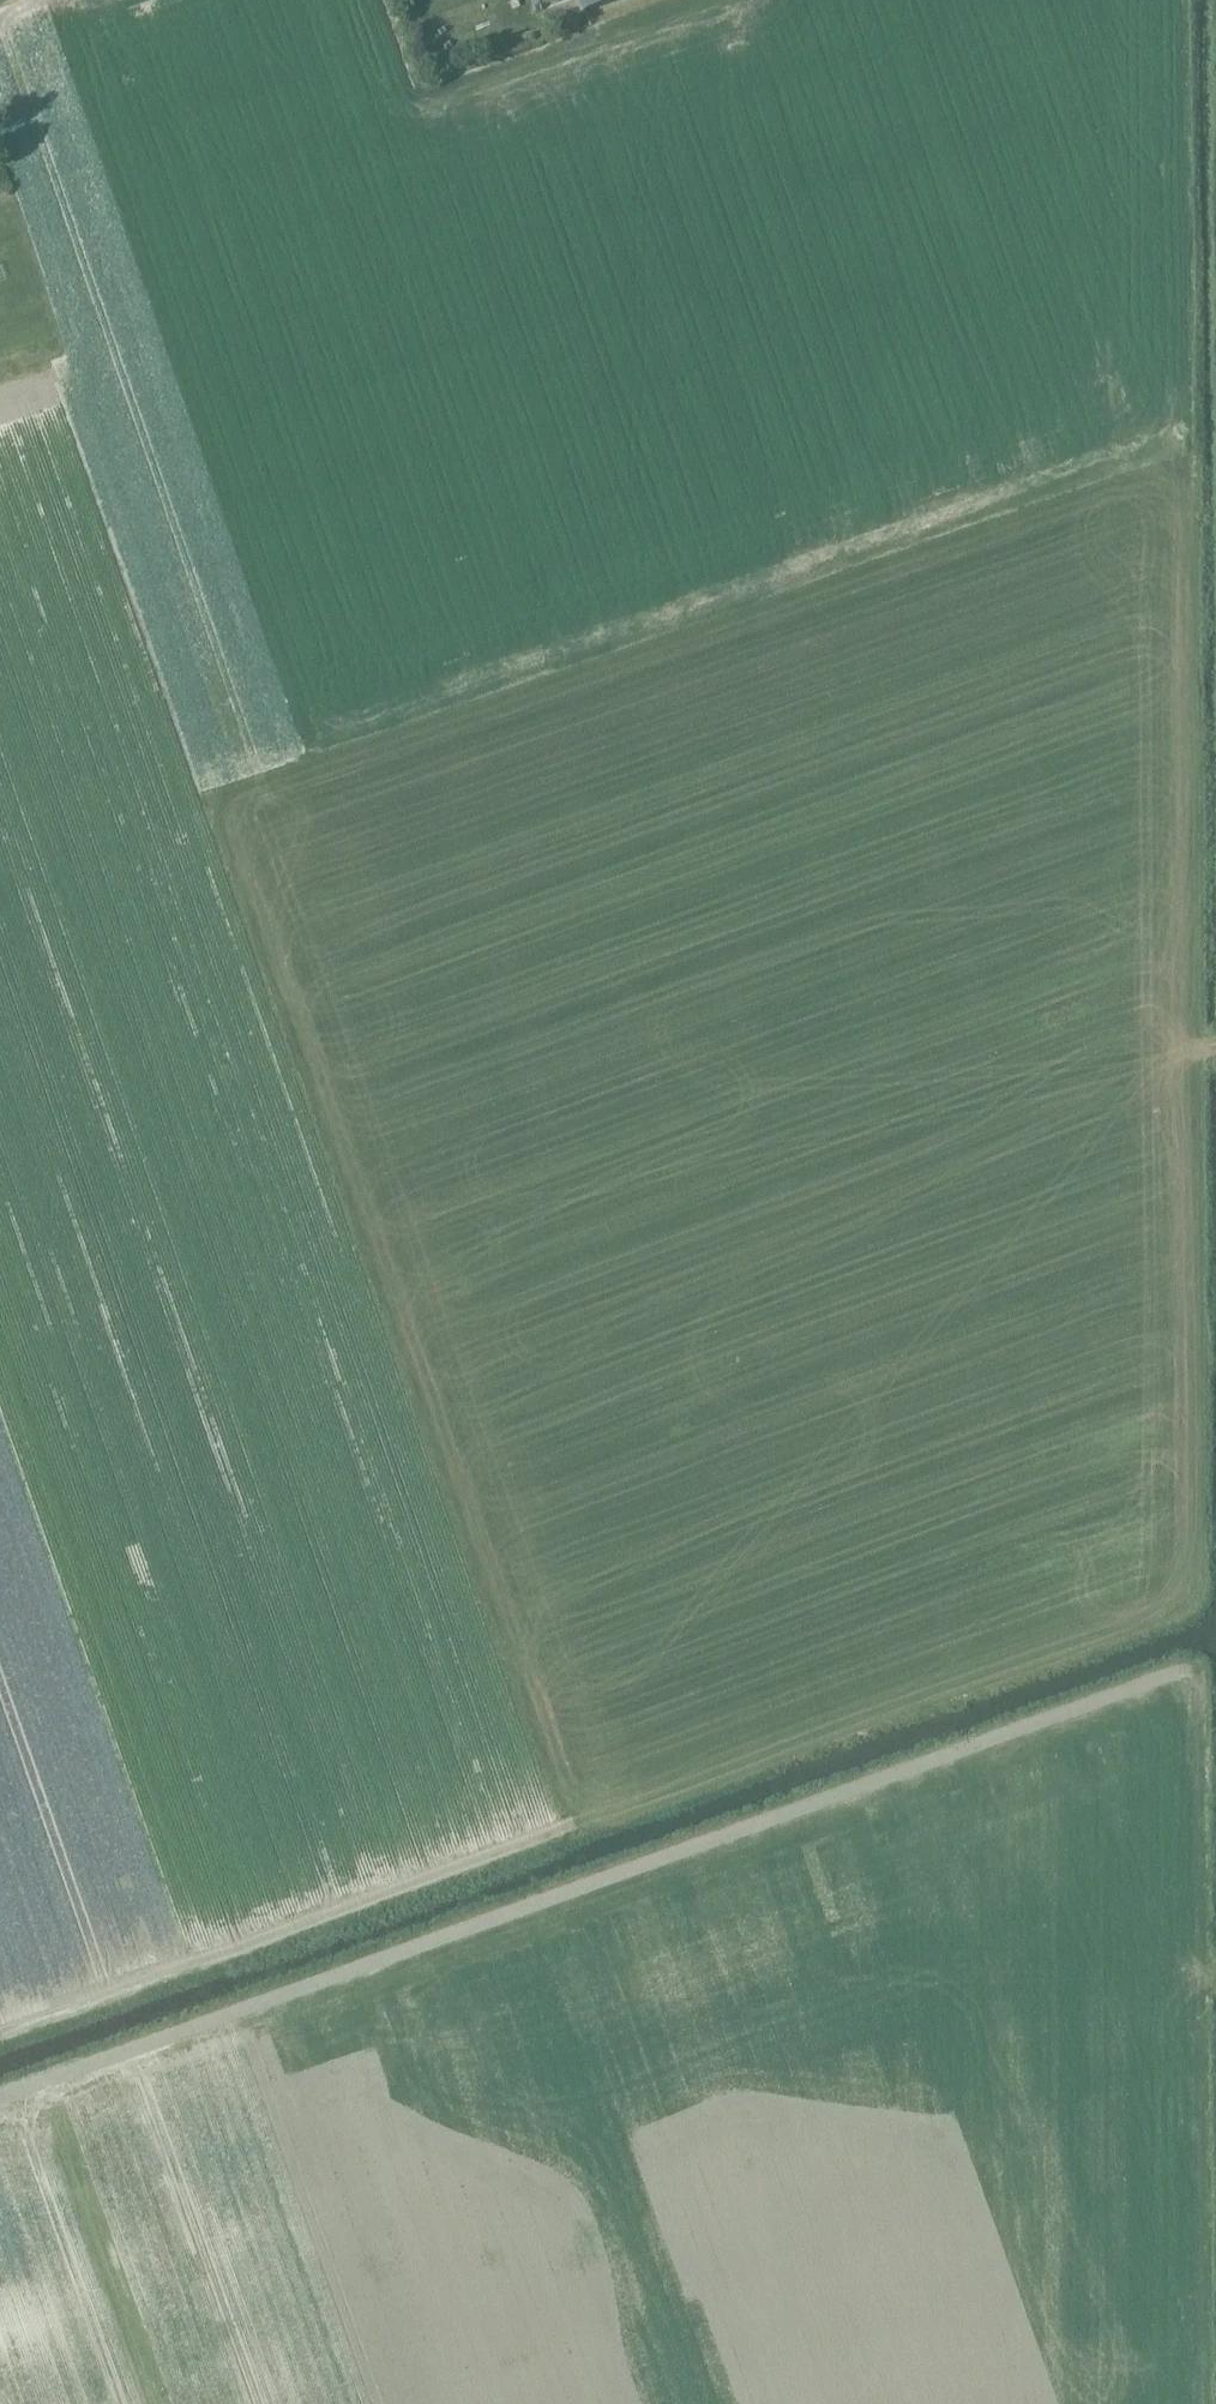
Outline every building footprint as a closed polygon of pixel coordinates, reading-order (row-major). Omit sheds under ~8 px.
[(582,12),(616,0),(578,0),(582,12)]
